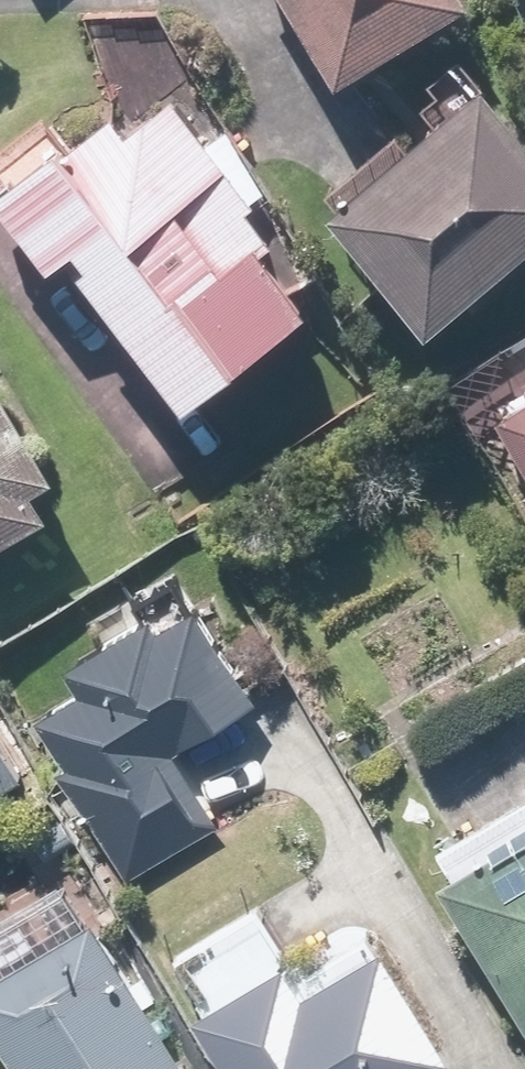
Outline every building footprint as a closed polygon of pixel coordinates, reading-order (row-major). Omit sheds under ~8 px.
[(333,83),(469,6),(466,0),(286,0),(333,83)] [(426,331),(524,248),(524,136),(482,85),(328,215),(426,331)] [(265,250),(273,244),(247,210),(255,203),(176,99),(129,134),(113,113),(66,148),(60,140),(0,185),(0,195),(52,263),(78,243),(91,260),(82,266),(186,403),(310,309),(265,250)] [(52,511),(36,485),(58,473),(0,376),(0,542),(52,511)] [(497,416),(524,463),(524,400),(497,416)] [(65,660),(81,686),(38,712),(69,762),(62,766),(129,877),(218,823),(175,753),(258,703),(196,601),(160,623),(151,608),(65,660)] [(25,778),(0,737),(0,793),(25,778)] [(524,1017),(524,827),(440,878),(524,1017)] [(98,911),(0,967),(0,1032),(22,1068),(191,1068),(98,911)] [(456,1061),(385,942),(322,979),(321,977),(304,987),(286,957),(193,1012),(227,1068),(443,1068),(456,1061)]
